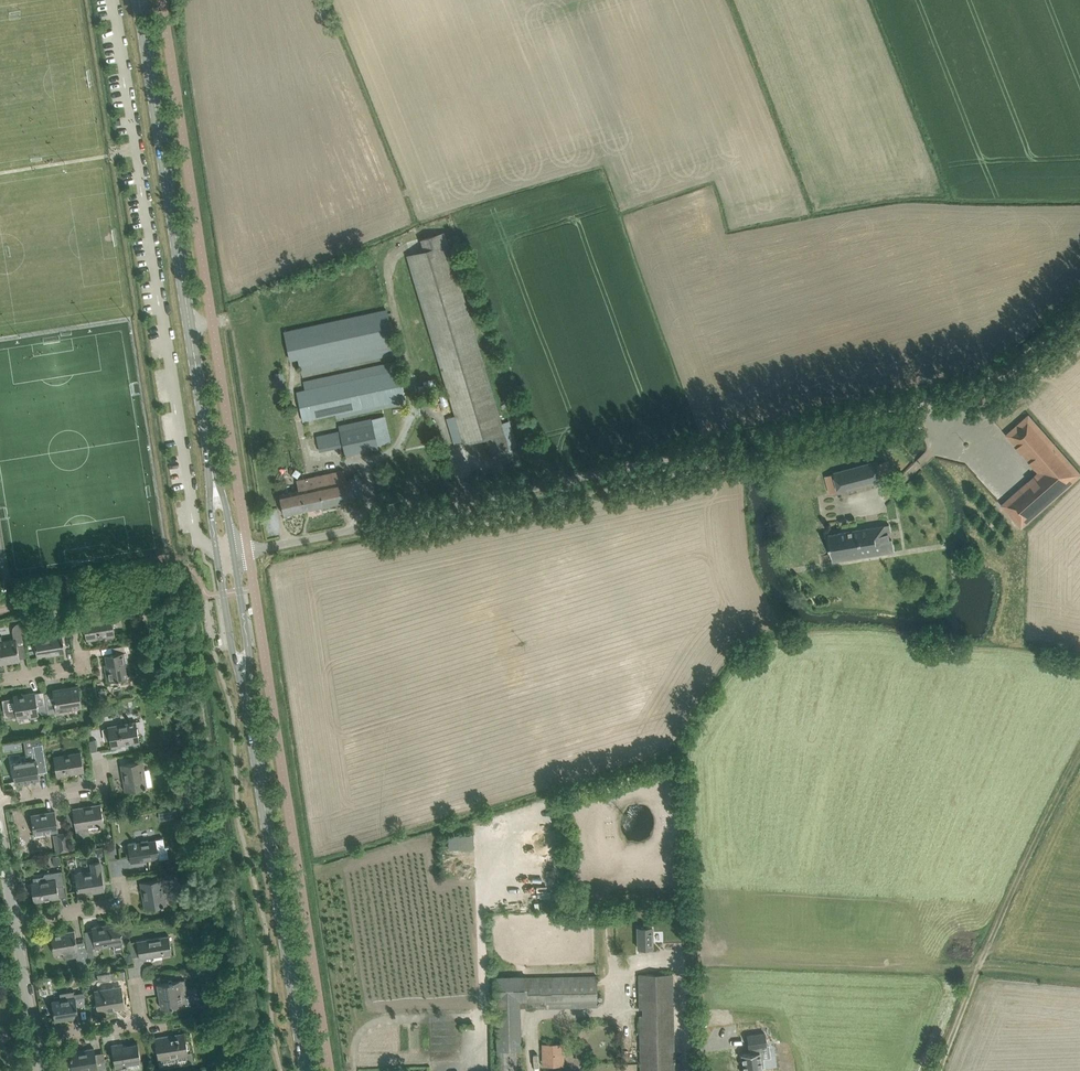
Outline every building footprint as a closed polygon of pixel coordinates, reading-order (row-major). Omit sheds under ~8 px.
[(502,423),(445,232),(420,239),(424,251),(407,255),(465,443),(484,438),(489,455),(509,449),(506,439),(504,431),(510,429),(507,421),(502,423)] [(301,373),(395,354),(387,311),(284,331),(289,357),(298,355),(301,373)] [(337,418),(382,409),(382,408),(406,403),(398,362),(303,382),(305,390),(297,392),(303,420),(336,413),(337,418)] [(277,389),(286,387),(283,371),(274,373),(277,389)] [(1039,472),(1002,505),(1022,527),(1079,476),(1079,472),(1029,414),(1006,435),(1039,472)] [(372,418),(339,425),(340,430),(343,445),(346,456),(379,448),(378,444),(392,441),(386,416),(372,419),(372,418)] [(338,429),(313,436),(315,443),(320,441),(321,448),(342,443),(338,429)] [(891,476),(887,460),(879,462),(878,460),(834,472),(834,473),(826,476),(830,493),(839,491),(840,492),(883,480),(883,478),(891,476)] [(346,479),(344,470),(297,480),(299,490),(280,494),(284,515),(364,497),(360,476),(346,479)] [(841,532),(829,534),(832,554),(833,561),(834,561),(834,560),(833,555),(873,549),(874,555),(894,551),(892,539),(890,539),(889,533),(891,532),(890,524),(841,532)] [(68,620),(80,618),(78,605),(66,607),(68,620)] [(66,607),(53,610),(54,610),(55,622),(56,622),(68,620),(66,607)] [(87,640),(115,635),(112,614),(83,618),(87,640)] [(62,632),(61,626),(50,627),(51,634),(34,637),(36,648),(39,648),(41,657),(65,653),(62,632)] [(0,636),(0,664),(20,660),(20,658),(17,645),(26,643),(23,629),(13,631),(14,639),(2,641),(1,635),(0,636)] [(107,681),(127,678),(125,663),(128,663),(126,651),(106,655),(107,664),(104,664),(107,681)] [(57,714),(68,712),(68,709),(82,707),(79,685),(53,690),(57,714)] [(14,698),(6,700),(8,713),(16,711),(17,717),(17,718),(30,716),(31,719),(40,718),(39,714),(43,713),(43,710),(42,706),(38,706),(35,693),(14,696),(14,698)] [(108,700),(101,701),(103,716),(105,715),(110,715),(110,708),(108,700)] [(112,748),(122,746),(121,745),(140,742),(136,722),(108,726),(112,748)] [(91,751),(98,750),(96,739),(89,741),(91,751)] [(28,761),(12,763),(16,783),(40,779),(38,772),(47,771),(43,744),(33,745),(33,746),(36,759),(28,761)] [(57,776),(84,771),(81,752),(54,756),(57,776)] [(144,769),(143,761),(121,764),(126,791),(147,787),(147,786),(152,785),(149,769),(144,769)] [(77,836),(84,835),(83,829),(104,825),(101,803),(73,808),(77,836)] [(176,808),(167,810),(169,819),(178,817),(176,808)] [(55,811),(31,815),(34,834),(35,834),(35,836),(43,835),(43,833),(58,831),(55,811)] [(53,834),(56,853),(70,850),(67,831),(53,834)] [(477,847),(476,833),(451,834),(451,848),(477,847)] [(147,840),(128,844),(131,863),(159,858),(168,857),(167,847),(169,847),(169,846),(165,847),(163,838),(156,839),(147,840)] [(105,848),(97,848),(98,856),(105,856),(105,848)] [(53,865),(61,864),(60,855),(52,857),(53,865)] [(77,874),(75,875),(76,883),(78,894),(105,890),(100,861),(91,863),(93,872),(84,873),(83,872),(81,871),(79,872),(77,873),(77,874)] [(59,897),(57,886),(64,885),(62,870),(45,873),(43,876),(33,877),(34,882),(31,883),(31,884),(28,885),(29,892),(33,891),(34,901),(59,897)] [(167,904),(162,878),(141,882),(142,891),(145,891),(148,907),(145,907),(145,908),(167,904)] [(123,950),(122,943),(123,943),(119,922),(92,927),(95,947),(114,944),(115,951),(123,950)] [(652,927),(638,927),(638,948),(653,948),(652,927)] [(78,950),(75,930),(74,930),(51,934),(51,933),(54,954),(55,954),(55,953),(64,952),(65,958),(64,958),(78,956),(77,950),(78,950)] [(152,957),(172,954),(169,935),(137,941),(139,956),(151,954),(152,957)] [(2,964),(9,963),(8,953),(1,954),(2,964)] [(90,970),(88,958),(88,957),(77,959),(79,972),(90,970)] [(137,964),(127,967),(130,977),(140,974),(137,964)] [(673,998),(673,973),(639,974),(641,1070),(675,1070),(673,998)] [(494,976),(495,1001),(497,1001),(498,1050),(499,1070),(521,1070),(521,1069),(508,1069),(507,1050),(517,1049),(522,1049),(520,1007),(544,1007),(544,1008),(597,1007),(597,998),(596,976),(526,977),(527,976),(494,976)] [(189,995),(187,995),(185,979),(158,984),(161,1008),(183,1004),(184,1006),(191,1005),(189,995)] [(126,1008),(122,986),(94,990),(98,1013),(99,1013),(99,1012),(125,1007),(125,1008),(126,1008)] [(75,998),(74,991),(60,993),(61,1000),(52,1001),(55,1020),(79,1016),(76,998),(75,998)] [(982,1005),(994,1009),(998,999),(986,994),(982,1005)] [(209,1009),(203,1010),(204,1014),(207,1014),(207,1018),(216,1017),(215,1013),(210,1014),(209,1009)] [(169,1035),(155,1038),(159,1059),(169,1057),(175,1056),(177,1065),(193,1062),(192,1052),(188,1052),(187,1044),(185,1033),(184,1033),(185,1035),(170,1037),(169,1035)] [(742,1054),(745,1070),(763,1070),(762,1067),(765,1067),(763,1058),(761,1058),(760,1052),(759,1052),(759,1046),(767,1045),(765,1033),(748,1035),(749,1047),(751,1047),(752,1053),(742,1054)] [(123,1046),(123,1043),(112,1045),(116,1069),(128,1067),(128,1064),(141,1062),(138,1043),(123,1046)] [(563,1044),(543,1044),(544,1066),(564,1066),(563,1044)] [(70,1052),(73,1070),(81,1070),(89,1070),(90,1069),(91,1070),(98,1070),(95,1054),(94,1048),(70,1052)]
